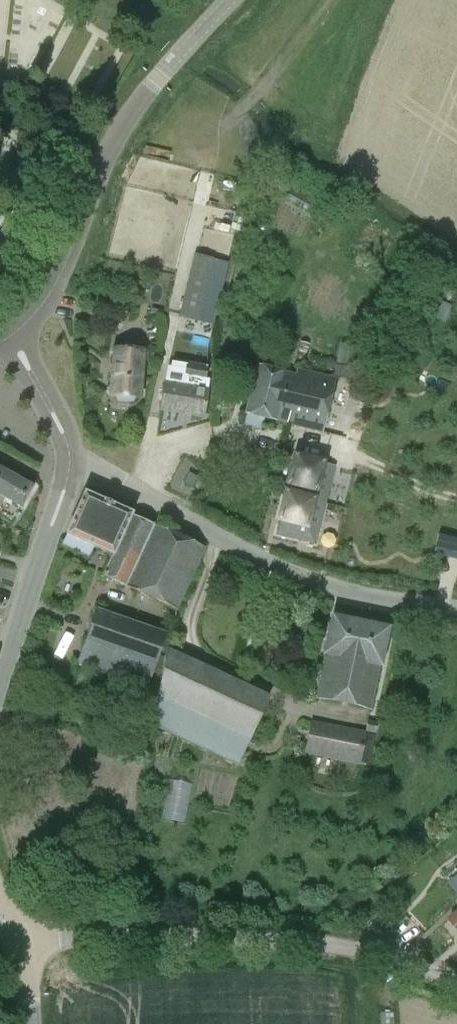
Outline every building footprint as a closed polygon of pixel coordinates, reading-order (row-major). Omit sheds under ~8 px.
[(213,258),(194,254),(180,320),(198,323),(213,258)] [(429,295),(422,312),(445,322),(452,305),(429,295)] [(336,364),(355,368),(360,346),(341,341),(336,364)] [(114,348),(111,394),(115,394),(117,400),(132,401),(135,396),(140,396),(144,350),(114,348)] [(183,377),(184,378),(183,384),(165,381),(161,409),(203,416),(208,388),(204,387),(206,381),(208,365),(186,362),(183,377)] [(295,373),(288,372),(287,373),(258,365),(246,413),(275,420),(275,421),(323,432),(336,377),(296,367),(295,373)] [(283,492),(277,518),(277,520),(279,523),(276,535),(317,544),(336,465),(323,462),(323,460),(322,460),(321,459),(319,459),(292,453),(291,454),(290,455),(290,456),(284,482),(284,483),(285,485),(287,488),(287,490),(285,490),(284,491),(283,492)] [(5,498),(21,507),(33,486),(2,469),(0,472),(0,508),(5,498)] [(192,487),(197,477),(188,473),(183,483),(192,487)] [(85,493),(66,534),(112,555),(102,576),(126,586),(177,609),(206,547),(154,524),(155,524),(153,523),(152,524),(131,515),(132,514),(85,493)] [(147,689),(167,633),(96,608),(76,664),(147,689)] [(324,653),(324,654),(315,698),(371,710),(380,666),(380,665),(379,665),(387,629),(333,617),(325,653),(324,653)] [(166,647),(152,724),(238,764),(270,696),(166,647)] [(369,764),(375,734),(364,732),(312,720),(305,752),(359,763),(369,764)] [(364,732),(375,734),(378,723),(366,720),(364,732)] [(188,822),(195,782),(174,778),(166,818),(188,822)] [(449,918),(456,928),(456,911),(449,918)]
